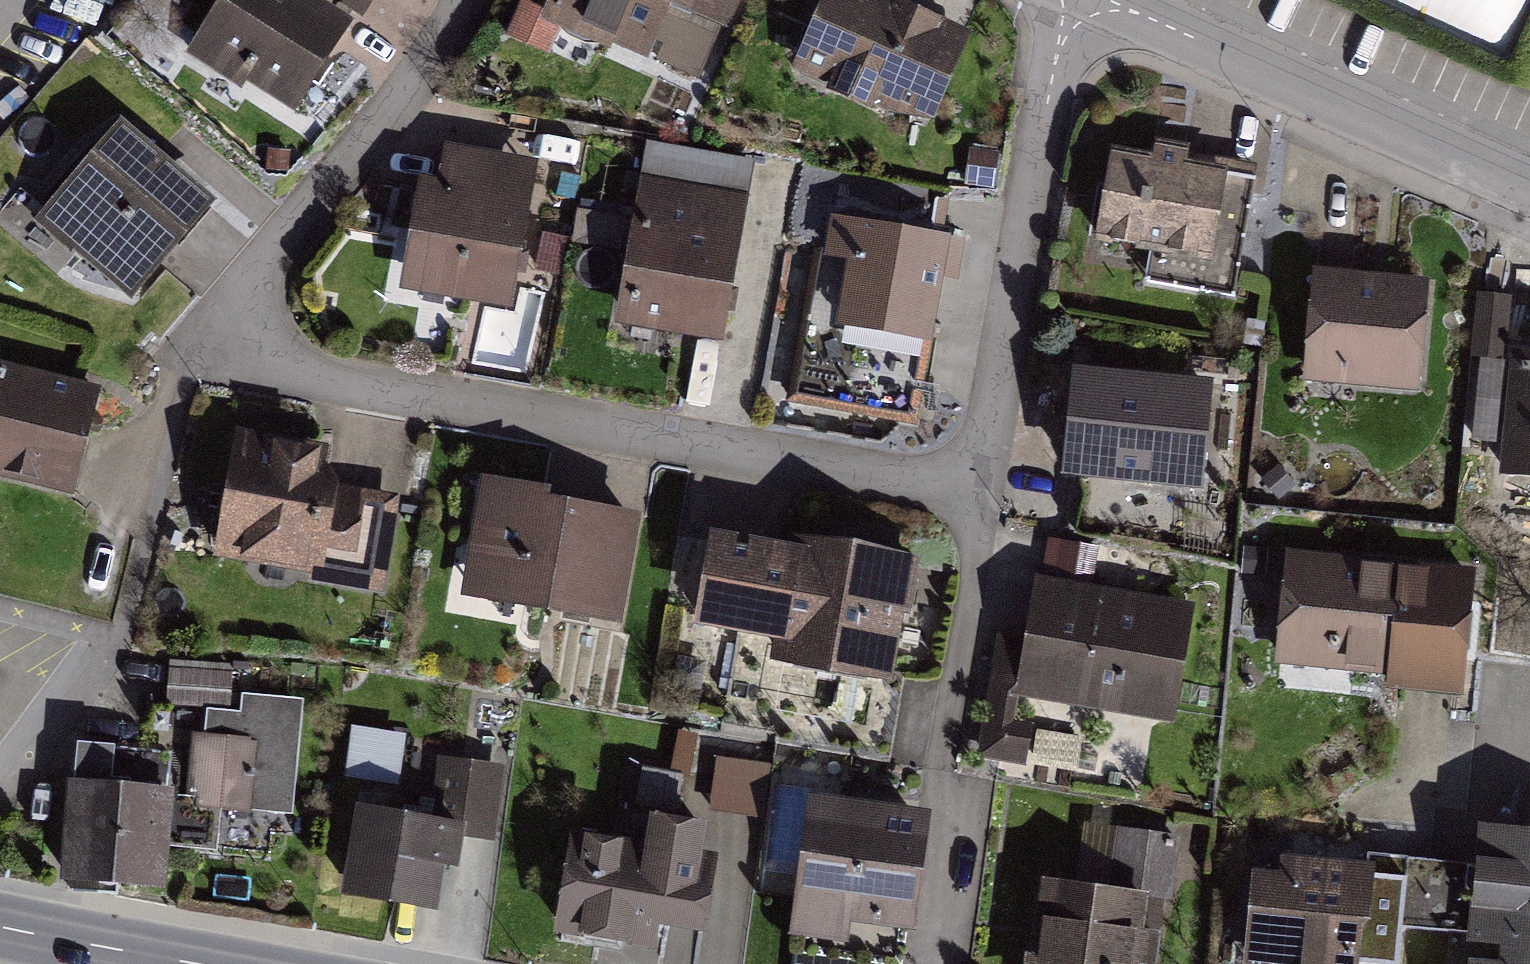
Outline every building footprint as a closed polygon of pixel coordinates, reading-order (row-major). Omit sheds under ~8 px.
[(302,0),(238,0),(211,46),(325,112),(368,38),(302,0)] [(554,1),(714,80),(754,0),(555,0),(554,1)] [(860,0),(843,0),(809,70),(928,127),(965,50),(860,0)] [(218,210),(135,136),(59,221),(142,295),(218,210)] [(487,144),(443,293),(540,322),(584,172),(487,144)] [(769,188),(665,168),(637,317),(741,336),(769,188)] [(1248,180),(1117,169),(1109,254),(1241,265),(1248,180)] [(949,243),(865,229),(846,349),(929,363),(949,243)] [(1458,316),(1327,305),(1319,390),(1451,401),(1458,316)] [(0,371),(0,472),(77,494),(104,400),(0,371)] [(1214,404),(1082,392),(1075,477),(1206,489),(1214,404)] [(249,444),(218,580),(364,612),(394,476),(249,444)] [(660,506),(515,474),(491,585),(636,616),(660,506)] [(674,601),(696,602),(699,535),(677,534),(674,601)] [(827,583),(721,566),(709,644),(794,658),(790,686),(891,702),(913,567),(832,554),(827,583)] [(1496,584),(1290,555),(1275,665),(1480,694),(1496,584)] [(1193,631),(1062,620),(1055,705),(1186,716),(1193,631)] [(322,705),(237,685),(218,764),(303,784),(322,705)] [(352,723),(348,775),(402,779),(406,727),(352,723)] [(521,754),(467,744),(452,818),(482,824),(507,828),(521,754)] [(198,772),(109,755),(90,852),(179,869),(198,772)] [(769,824),(770,756),(714,755),(713,823),(769,824)] [(452,818),(383,802),(359,907),(457,930),(482,824),(452,818)] [(802,810),(783,953),(856,962),(859,936),(918,944),(933,827),(802,810)] [(1206,835),(1128,827),(1123,878),(1152,881),(1150,898),(1199,903),(1206,835)] [(574,849),(557,952),(635,963),(662,963),(666,943),(712,951),(725,872),(716,870),(721,840),(651,829),(646,861),(574,849)] [(1475,833),(1467,963),(1529,963),(1529,836),(1475,833)] [(1060,868),(1047,963),(1141,963),(1150,898),(1152,881),(1123,878),(1060,868)] [(1268,876),(1256,963),(1362,963),(1372,891),(1268,876)]
